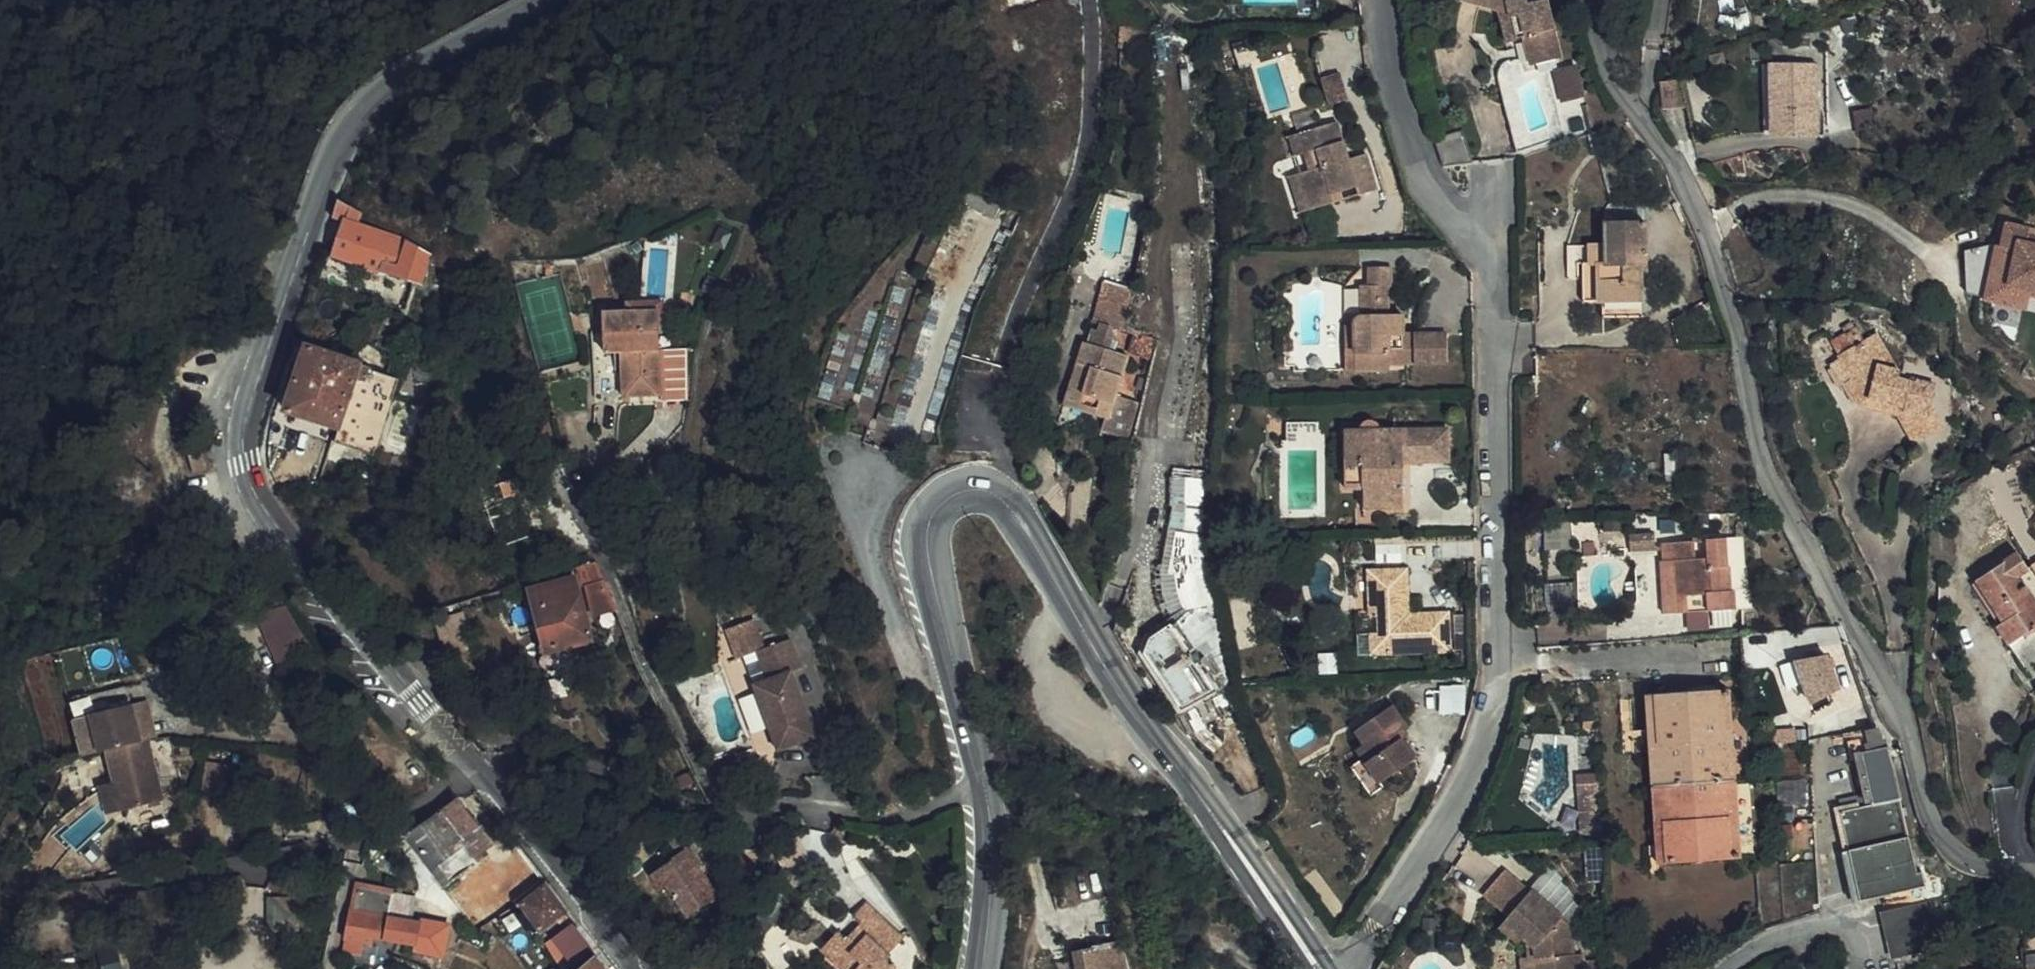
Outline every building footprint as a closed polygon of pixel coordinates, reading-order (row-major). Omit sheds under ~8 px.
[(1501,11),(1509,42),(1525,38),(1530,57),(1533,66),(1561,58),(1546,0),(1528,5),(1526,0),(1464,0),(1501,11)] [(1263,68),(1261,64),(1255,44),(1236,50),(1241,69),(1252,66),(1254,71),(1257,70),(1263,68)] [(1745,128),(1766,130),(1767,110),(1758,110),(1762,56),(1750,55),(1745,128)] [(1758,110),(1767,110),(1766,130),(1800,132),(1805,59),(1762,56),(1758,110)] [(1578,61),(1552,67),(1560,100),(1586,94),(1578,61)] [(1341,71),(1322,76),(1330,104),(1349,99),(1341,71)] [(1664,112),(1684,110),(1681,82),(1662,84),(1664,112)] [(1290,138),(1296,158),(1304,156),(1310,173),(1301,175),(1311,211),(1334,204),(1332,196),(1359,188),(1361,196),(1378,190),(1368,155),(1351,160),(1339,123),(1304,134),(1290,138)] [(1464,130),(1435,141),(1446,168),(1475,165),(1464,130)] [(1304,156),(1296,158),(1301,175),(1310,173),(1304,156)] [(1301,175),(1291,178),(1301,214),(1311,211),(1301,175)] [(1121,181),(1114,180),(1110,192),(1117,194),(1121,181)] [(1334,204),(1361,196),(1359,188),(1332,196),(1334,204)] [(366,208),(339,200),(334,218),(347,222),(335,259),(370,269),(391,275),(415,283),(422,285),(431,256),(417,247),(409,241),(361,226),(366,208)] [(1995,276),(2023,279),(2034,280),(2034,223),(2017,221),(2018,210),(1995,208),(1992,233),(2000,234),(1995,276)] [(953,215),(945,211),(940,222),(948,226),(953,215)] [(940,271),(958,233),(934,222),(916,260),(940,271)] [(1598,266),(1598,301),(1598,303),(1644,303),(1643,266),(1647,266),(1647,223),(1605,224),(1605,245),(1605,265),(1598,266)] [(1964,283),(1983,286),(1990,233),(1987,231),(1958,241),(1964,283)] [(2021,292),(2023,279),(1995,276),(2000,234),(1992,233),(1990,233),(1983,286),(2021,292)] [(1590,246),(1590,247),(1590,265),(1583,266),(1584,302),(1598,301),(1598,266),(1605,265),(1605,245),(1590,246)] [(1392,288),(1392,268),(1371,268),(1371,288),(1363,288),(1363,316),(1359,316),(1355,327),(1355,371),(1390,371),(1390,365),(1449,365),(1448,335),(1404,336),(1403,316),(1389,316),(1388,288),(1392,288)] [(391,275),(370,269),(365,283),(386,290),(391,275)] [(1134,291),(1104,283),(1095,322),(1100,323),(1111,326),(1124,330),(1134,291)] [(662,397),(660,351),(658,312),(604,313),(606,355),(622,354),(633,354),(633,374),(623,375),(624,398),(662,397)] [(1854,315),(1840,321),(1847,335),(1861,328),(1854,315)] [(1111,326),(1100,323),(1098,332),(1093,330),(1090,344),(1116,352),(1119,341),(1111,326)] [(1888,356),(1871,323),(1861,328),(1847,335),(1835,341),(1836,344),(1847,367),(1843,369),(1845,373),(1854,393),(1891,405),(1906,433),(1937,418),(1924,395),(1930,370),(1909,366),(1908,369),(1892,365),(1894,358),(1888,356)] [(1355,371),(1355,327),(1344,327),(1346,371),(1355,371)] [(1136,333),(1130,355),(1154,362),(1160,339),(1136,333)] [(1102,433),(1133,442),(1134,437),(1137,426),(1112,418),(1118,397),(1129,356),(1116,352),(1090,344),(1084,343),(1077,364),(1084,366),(1081,373),(1075,371),(1067,401),(1093,408),(1091,414),(1106,418),(1104,427),(1102,433)] [(1822,351),(1835,378),(1845,373),(1843,369),(1847,367),(1836,344),(1822,351)] [(357,363),(308,348),(286,412),(287,412),(340,429),(342,424),(365,431),(371,416),(390,421),(399,393),(382,388),(386,376),(374,372),(375,369),(357,363)] [(688,350),(673,350),(660,351),(662,397),(663,403),(687,402),(688,350)] [(362,351),(357,363),(375,369),(384,372),(388,359),(362,351)] [(633,354),(622,354),(623,375),(633,374),(633,354)] [(1077,364),(1075,371),(1081,373),(1084,366),(1077,364)] [(1137,390),(1145,393),(1149,381),(1140,378),(1137,390)] [(1112,418),(1137,426),(1142,404),(1118,397),(1112,418)] [(1067,401),(1065,406),(1091,414),(1093,408),(1067,401)] [(340,429),(287,412),(283,427),(336,443),(340,429)] [(1089,422),(1104,427),(1106,418),(1091,414),(1089,422)] [(1417,441),(1416,431),(1397,431),(1398,441),(1417,441)] [(1172,478),(1173,504),(1193,508),(1203,508),(1203,485),(1172,478)] [(1404,489),(1364,490),(1364,509),(1405,508),(1404,489)] [(1193,508),(1173,504),(1173,508),(1170,528),(1175,533),(1170,574),(1181,576),(1182,593),(1191,613),(1177,623),(1153,640),(1148,653),(1183,707),(1228,685),(1213,605),(1205,585),(1201,569),(1200,555),(1203,513),(1203,508),(1193,508)] [(1604,531),(1626,527),(1625,516),(1602,519),(1604,531)] [(1175,533),(1170,528),(1164,565),(1163,584),(1168,607),(1177,623),(1191,613),(1182,593),(1181,576),(1170,574),(1175,533)] [(2016,550),(2005,531),(1960,558),(1990,609),(1987,611),(2011,652),(2034,638),(2021,617),(2034,609),(2034,593),(2030,584),(2021,589),(2003,558),(2016,550)] [(1727,568),(1726,539),(1707,541),(1708,560),(1697,561),(1695,542),(1663,544),(1664,563),(1674,562),(1677,614),(1737,610),(1735,592),(1732,592),(1731,568),(1727,568)] [(1707,541),(1695,542),(1697,561),(1708,560),(1707,541)] [(1674,562),(1664,563),(1661,563),(1665,615),(1677,614),(1674,562)] [(598,563),(596,563),(579,568),(584,587),(605,581),(598,563)] [(1409,616),(1408,570),(1373,571),(1370,572),(1371,617),(1378,617),(1378,634),(1379,655),(1451,653),(1449,615),(1409,616)] [(591,638),(577,582),(535,593),(550,649),(591,638)] [(257,615),(280,666),(311,652),(289,601),(257,615)] [(729,631),(732,639),(759,629),(755,621),(729,631)] [(759,629),(732,639),(739,660),(758,653),(769,681),(755,686),(779,751),(817,737),(807,710),(802,712),(799,702),(804,700),(794,673),(803,669),(793,641),(767,650),(759,629)] [(1865,733),(1874,729),(1847,652),(1819,665),(1844,737),(1865,733)] [(1749,687),(1783,683),(1781,669),(1748,673),(1749,687)] [(1443,683),(1440,708),(1464,710),(1466,686),(1443,683)] [(1756,857),(1746,721),(1744,690),(1656,696),(1647,697),(1649,727),(1658,726),(1668,864),(1742,859),(1742,858),(1756,857)] [(1784,705),(1783,690),(1749,693),(1751,708),(1784,705)] [(754,693),(741,698),(753,731),(767,726),(754,693)] [(802,712),(807,710),(804,700),(799,702),(802,712)] [(1206,724),(1221,717),(1213,701),(1197,710),(1206,724)] [(150,740),(158,738),(148,702),(134,705),(143,742),(150,740)] [(143,742),(134,705),(90,716),(99,753),(107,751),(143,742)] [(1366,764),(1380,785),(1415,760),(1403,742),(1399,735),(1406,730),(1408,729),(1392,707),(1357,732),(1366,745),(1375,758),(1366,764)] [(75,720),(84,757),(99,753),(90,716),(75,720)] [(1659,865),(1668,864),(1658,726),(1649,727),(1659,865)] [(1841,812),(1853,884),(1918,867),(1889,757),(1881,759),(1881,757),(1881,755),(1890,752),(1888,746),(1883,747),(1877,729),(1874,729),(1865,733),(1866,738),(1850,741),(1855,760),(1864,759),(1871,787),(1865,806),(1841,812)] [(1399,735),(1403,742),(1409,736),(1406,730),(1399,735)] [(165,800),(150,740),(143,742),(107,751),(115,784),(122,812),(165,800)] [(1366,745),(1356,751),(1363,759),(1366,764),(1375,758),(1366,745)] [(1372,797),(1372,796),(1384,789),(1380,785),(1366,764),(1363,759),(1352,768),(1372,797)] [(108,815),(122,812),(115,784),(101,787),(108,815)] [(1601,822),(1599,784),(1579,785),(1582,832),(1586,832),(1585,823),(1601,822)] [(458,800),(418,829),(406,837),(445,889),(498,850),(458,800)] [(1601,822),(1585,823),(1586,832),(1602,831),(1601,822)] [(720,900),(707,879),(701,884),(691,872),(699,867),(702,864),(691,848),(672,860),(673,862),(653,876),(663,891),(668,888),(690,918),(711,903),(713,905),(720,900)] [(400,884),(409,872),(388,859),(380,871),(400,884)] [(701,884),(707,879),(699,867),(691,872),(701,884)] [(1538,968),(1585,968),(1584,955),(1575,955),(1572,932),(1570,925),(1565,920),(1507,872),(1485,898),(1509,919),(1505,923),(1523,939),(1534,949),(1536,950),(1538,968)] [(542,933),(566,913),(547,887),(522,905),(542,933)] [(376,939),(385,941),(417,946),(422,924),(411,923),(389,919),(394,896),(395,894),(361,888),(355,911),(351,911),(346,941),(364,945),(373,946),(376,939)] [(415,898),(395,894),(394,896),(389,919),(411,923),(415,898)] [(299,898),(270,900),(272,932),(301,930),(299,898)] [(1882,908),(1890,956),(1935,948),(1928,901),(1882,908)] [(820,938),(827,946),(823,950),(843,968),(889,968),(886,958),(904,940),(867,904),(854,917),(861,924),(848,939),(840,932),(836,937),(823,924),(812,928),(820,938)] [(415,952),(443,957),(450,927),(422,922),(422,924),(417,946),(415,952)] [(1523,939),(1505,923),(1499,930),(1517,946),(1523,939)] [(125,951),(121,926),(94,932),(100,957),(125,951)] [(788,941),(808,946),(820,938),(812,928),(806,933),(795,929),(788,941)] [(362,956),(364,945),(346,941),(344,952),(362,956)] [(1093,948),(1093,949),(1074,953),(1077,968),(1128,968),(1122,941),(1093,948)] [(1536,950),(1534,949),(1528,949),(1528,958),(1520,959),(1521,968),(1538,968),(1536,950)] [(596,959),(585,968),(604,968),(596,959)]
